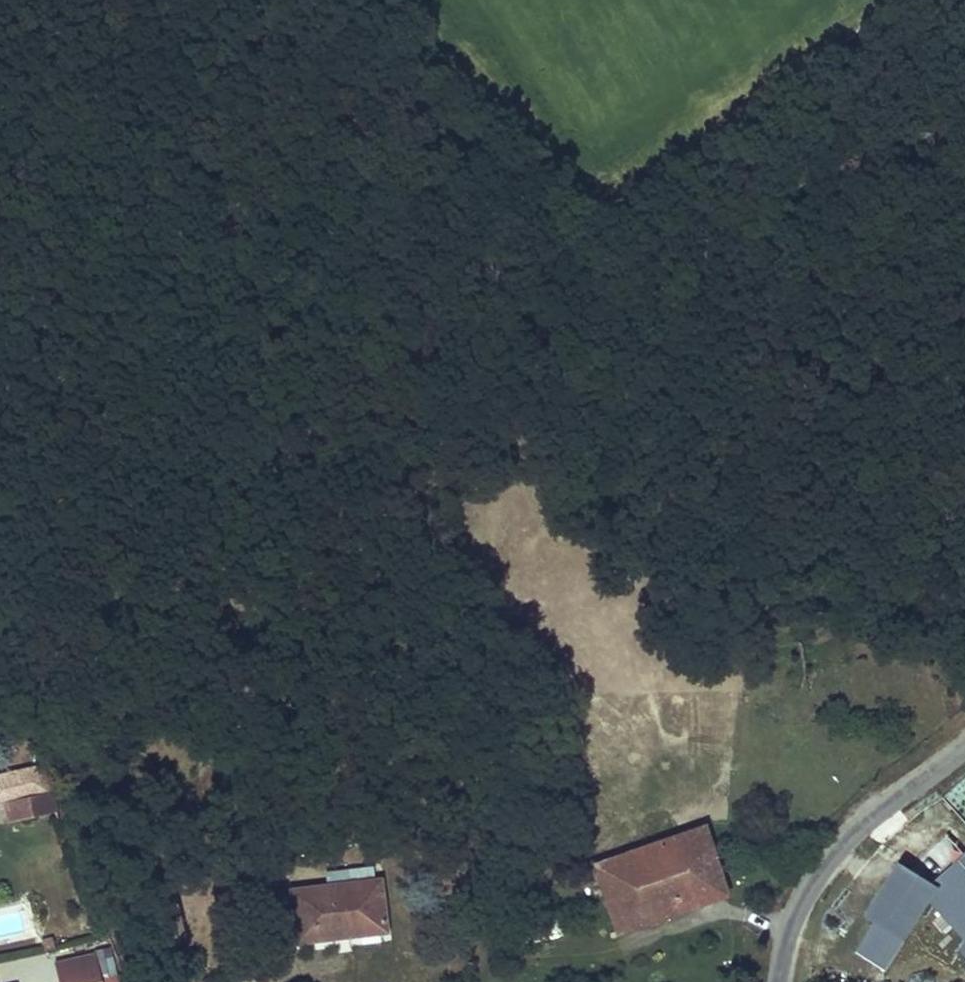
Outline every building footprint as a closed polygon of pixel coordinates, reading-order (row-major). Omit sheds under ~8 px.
[(28,760),(0,766),(0,810),(42,801),(28,760)] [(0,810),(0,826),(1,830),(47,820),(42,801),(0,810)] [(731,891),(709,824),(680,833),(701,900),(731,891)] [(616,927),(701,900),(680,833),(595,860),(616,927)] [(859,948),(890,966),(933,899),(964,932),(964,855),(938,879),(904,858),(870,912),(879,917),(859,948)] [(374,932),(367,880),(280,890),(286,944),(374,932)] [(110,945),(96,948),(102,976),(117,973),(110,945)]
